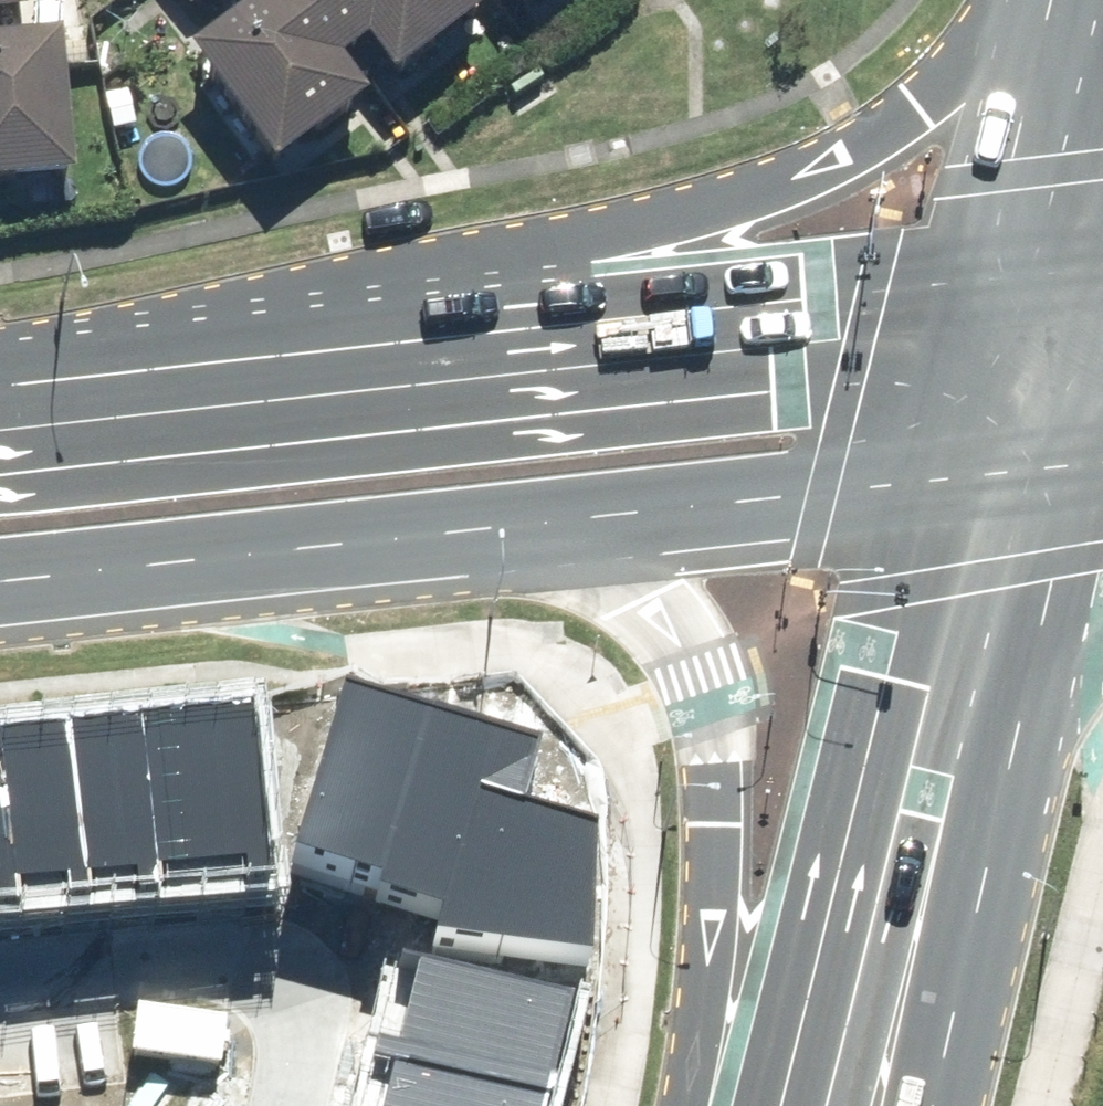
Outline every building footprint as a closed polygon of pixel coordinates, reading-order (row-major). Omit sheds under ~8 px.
[(20,20),(19,0),(0,0),(0,21),(20,20)] [(263,190),(355,122),(329,87),(356,67),(382,102),(474,35),(448,0),(171,0),(186,20),(211,2),(236,36),(180,78),(263,190)] [(511,31),(554,0),(488,0),(511,31)] [(60,202),(46,61),(0,65),(0,208),(60,202)]
